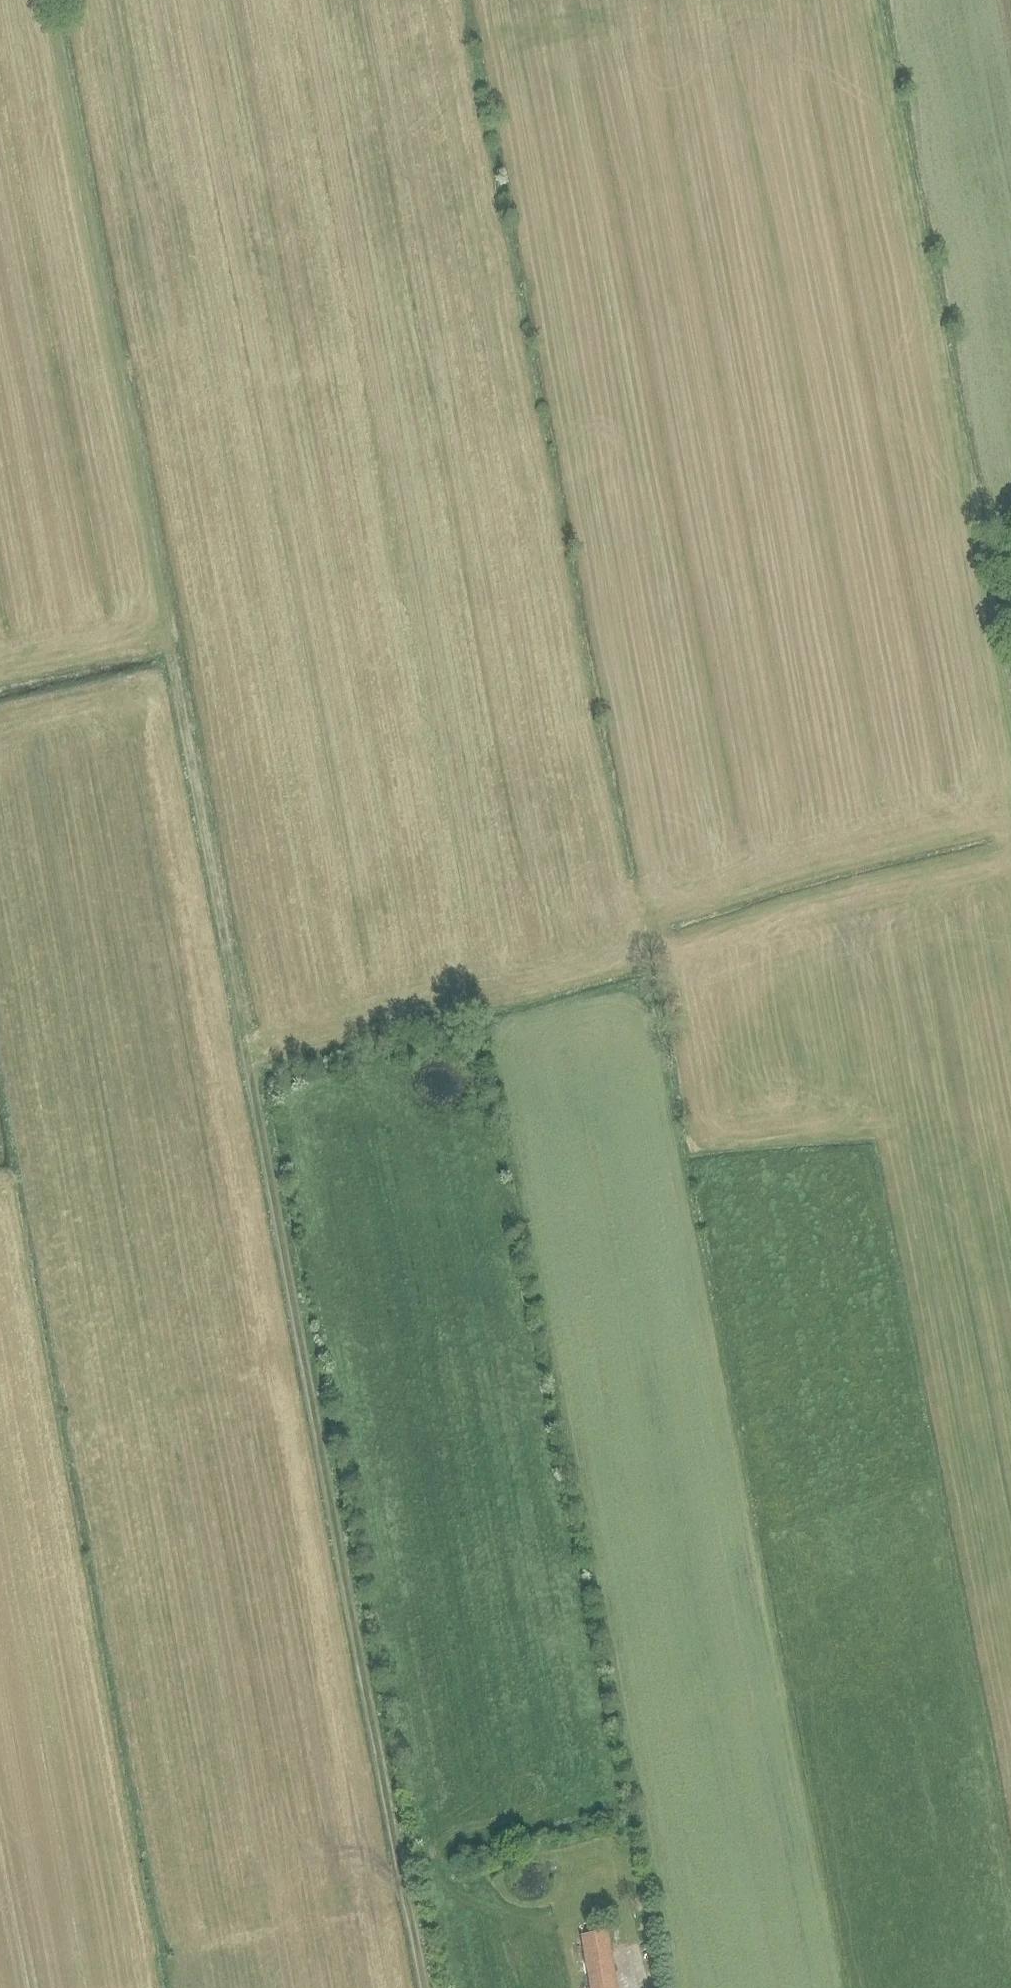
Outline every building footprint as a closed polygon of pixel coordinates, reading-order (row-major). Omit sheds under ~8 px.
[(589,1987),(617,1987),(607,1929),(579,1934),(589,1987)]
